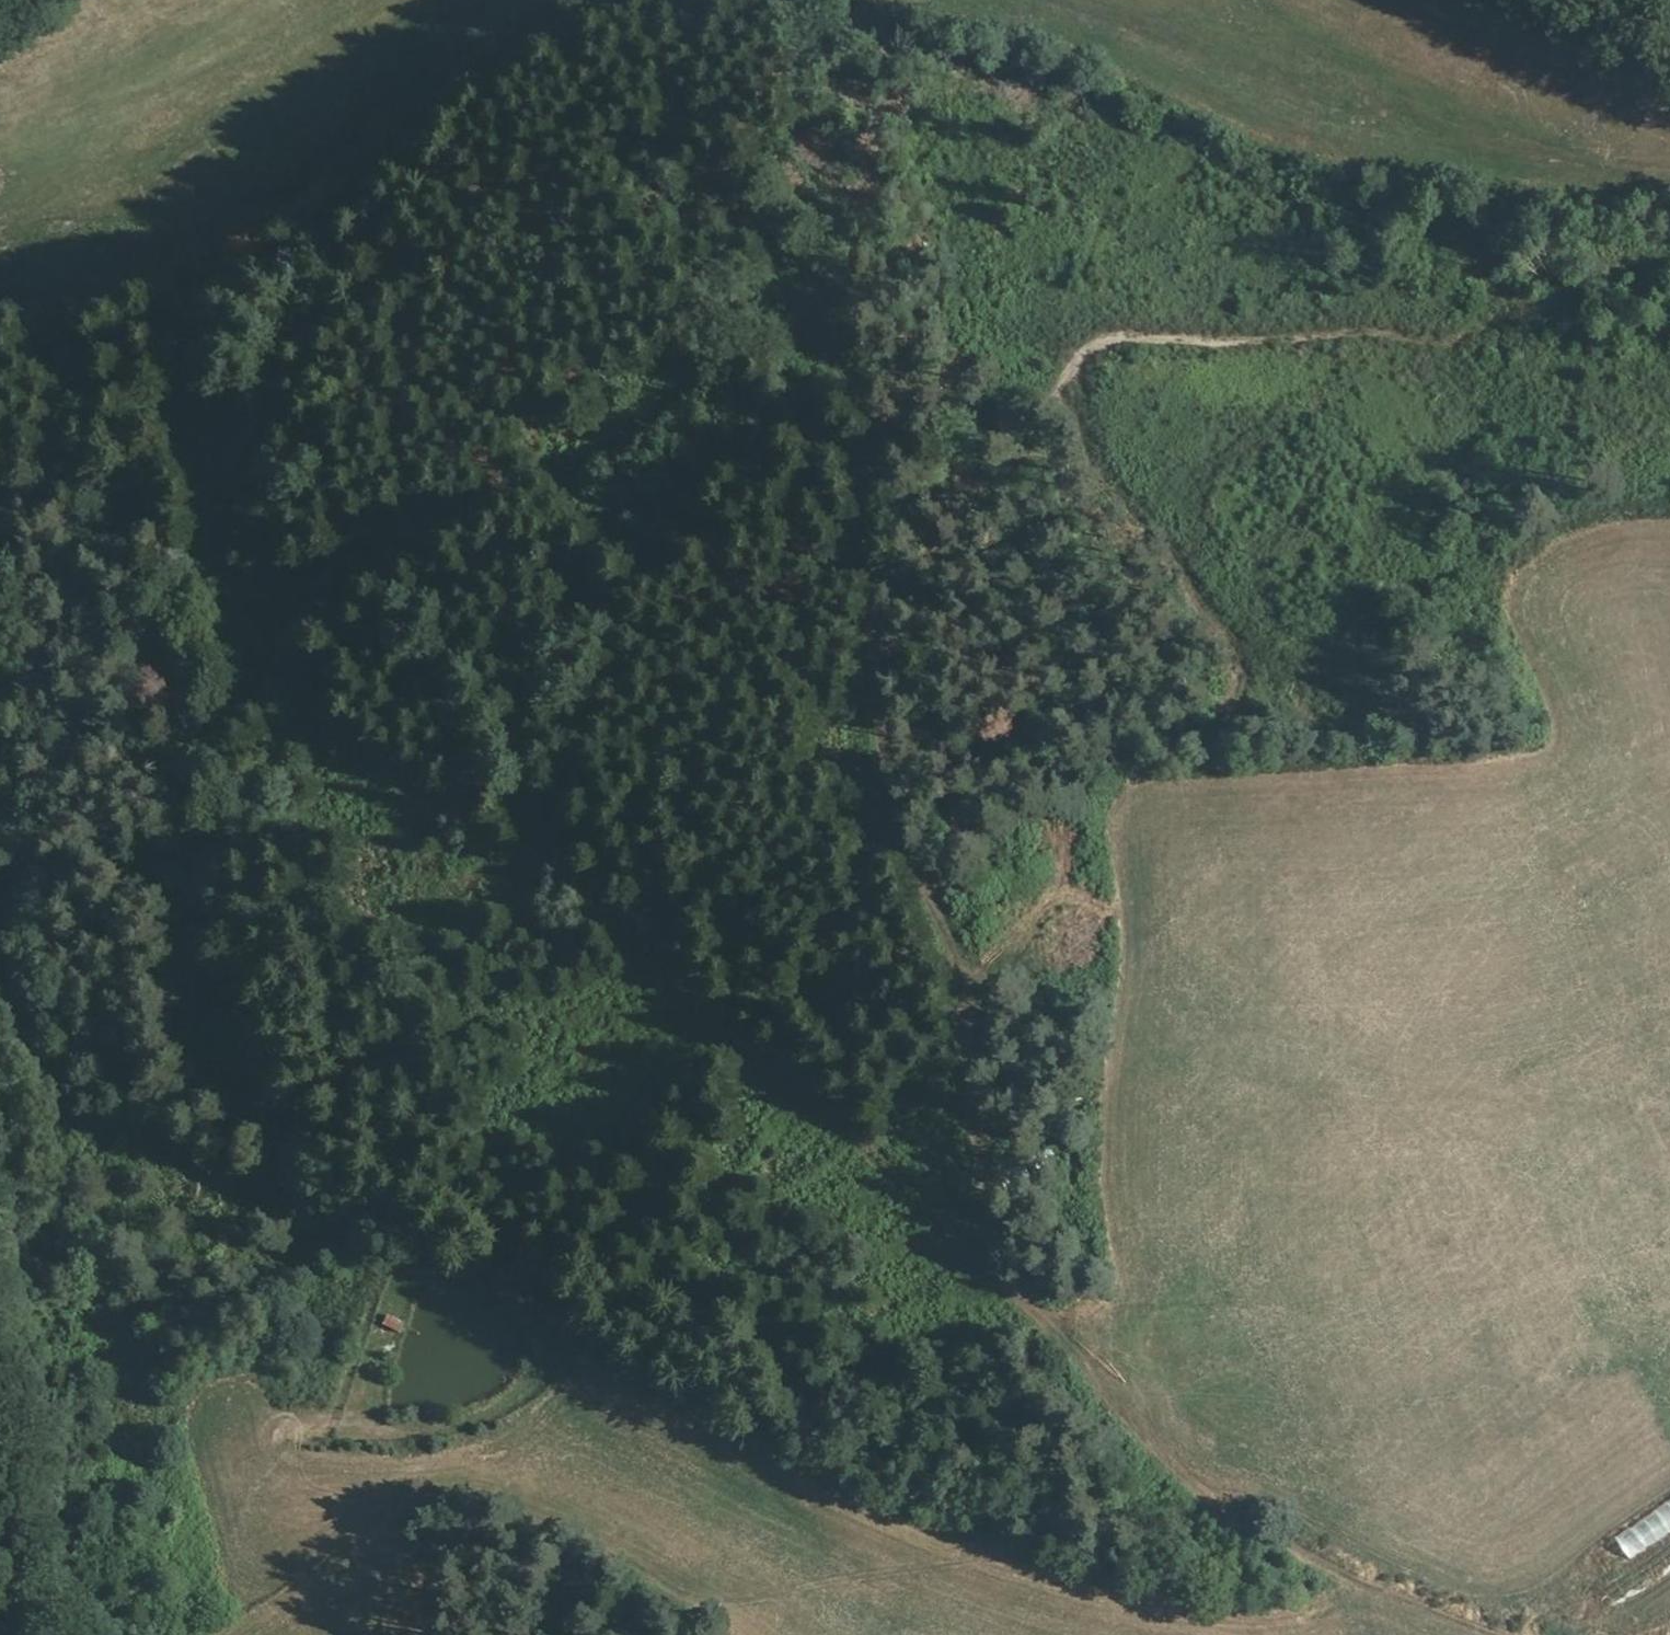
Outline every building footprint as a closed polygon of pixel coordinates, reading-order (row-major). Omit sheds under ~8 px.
[(1586,1620),(1582,1634),(1650,1634),(1586,1620)]
